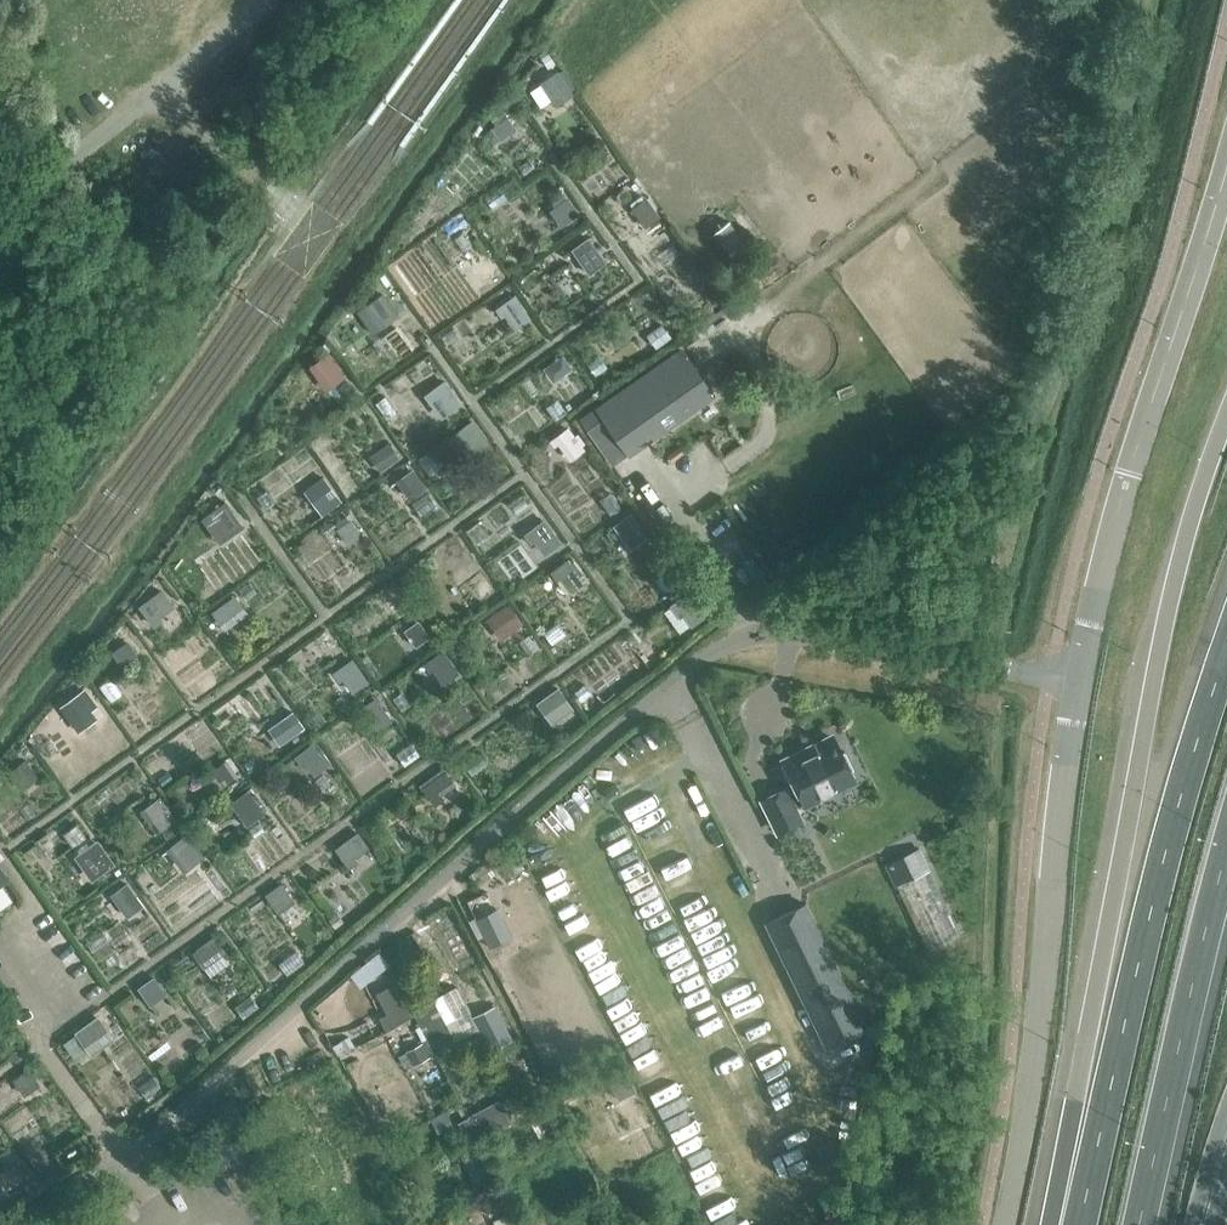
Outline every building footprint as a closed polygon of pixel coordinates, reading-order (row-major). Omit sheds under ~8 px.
[(540,83),(554,104),(572,92),(558,71),(540,83)] [(507,115),(484,132),(493,145),(500,139),(502,142),(518,130),(507,115)] [(561,227),(579,213),(567,197),(566,198),(563,194),(551,203),(554,206),(549,210),(561,227)] [(660,216),(646,196),(645,197),(642,194),(631,202),(632,203),(630,205),(632,206),(630,207),(645,227),(660,216)] [(603,254),(591,237),(577,247),(589,264),(603,254)] [(497,272),(485,255),(471,265),(482,282),(497,272)] [(364,306),(380,329),(397,317),(385,301),(386,300),(382,293),(364,306)] [(531,317),(515,294),(495,307),(501,317),(505,315),(514,329),(531,317)] [(327,351),(308,364),(324,388),(344,374),(327,351)] [(681,351),(597,409),(583,419),(614,463),(712,395),(681,351)] [(596,375),(608,367),(599,355),(587,364),(596,375)] [(559,383),(574,372),(564,357),(548,368),(559,383)] [(432,398),(436,396),(446,410),(460,400),(445,378),(427,391),(432,398)] [(490,441),(473,418),(452,433),(459,443),(462,440),(472,454),(490,441)] [(575,433),(570,426),(551,440),(556,446),(559,443),(571,459),(586,448),(583,444),(586,442),(578,431),(575,433)] [(389,442),(369,456),(380,471),(399,457),(389,442)] [(670,451),(657,460),(661,466),(675,458),(670,451)] [(396,479),(410,498),(426,487),(412,468),(396,479)] [(323,513),(344,499),(326,472),(305,485),(323,513)] [(212,544),(222,537),(218,531),(231,521),(223,509),(199,527),(212,544)] [(632,512),(615,525),(631,548),(649,536),(632,512)] [(350,519),(335,528),(346,544),(360,535),(350,519)] [(524,534),(531,543),(534,540),(544,554),(562,542),(545,519),(524,534)] [(568,558),(551,571),(558,580),(562,577),(572,591),(585,581),(581,575),(584,573),(575,561),(572,563),(568,558)] [(487,571),(470,583),(481,600),(499,588),(487,571)] [(162,588),(140,604),(138,606),(154,627),(163,619),(161,616),(175,606),(162,588)] [(708,614),(690,589),(670,604),(679,618),(683,615),(691,626),(708,614)] [(213,607),(226,627),(247,613),(234,593),(213,607)] [(509,602),(486,618),(501,640),(520,626),(516,619),(519,617),(509,602)] [(404,629),(415,646),(430,636),(418,619),(404,629)] [(121,666),(138,654),(127,639),(110,652),(121,666)] [(442,650),(422,663),(428,672),(431,670),(441,684),(458,673),(442,650)] [(351,658),(331,672),(337,682),(341,679),(351,693),(367,682),(351,658)] [(558,688),(537,703),(553,724),(574,709),(558,688)] [(80,710),(91,703),(83,693),(63,708),(73,722),(83,714),(80,710)] [(375,698),(358,710),(364,719),(368,717),(378,730),(391,721),(375,698)] [(299,727),(289,714),(278,722),(287,735),(299,727)] [(784,789),(762,800),(777,831),(799,820),(792,807),(804,801),(805,803),(852,780),(831,737),(783,760),(797,788),(786,793),(784,789)] [(312,745),(294,758),(301,768),(304,765),(313,777),(331,764),(322,753),(320,755),(312,745)] [(2,773),(15,793),(35,779),(22,759),(2,773)] [(224,760),(210,770),(222,786),(236,776),(224,760)] [(444,764),(420,781),(429,794),(429,793),(434,800),(444,792),(442,789),(455,779),(444,764)] [(230,802),(247,826),(265,813),(248,789),(230,802)] [(140,810),(156,833),(177,818),(161,795),(140,810)] [(358,831),(334,848),(349,868),(358,861),(356,857),(370,847),(358,831)] [(185,835),(168,847),(186,871),(203,859),(185,835)] [(97,839),(75,854),(83,866),(87,863),(96,876),(114,864),(97,839)] [(918,847),(885,863),(928,951),(961,934),(918,847)] [(310,882),(319,876),(314,868),(304,875),(310,882)] [(264,893),(278,912),(295,900),(281,881),(264,893)] [(143,905),(127,882),(110,893),(127,917),(143,905)] [(867,1026),(804,904),(765,924),(828,1046),(834,1043),(867,1026)] [(475,919),(489,947),(513,936),(499,907),(475,919)] [(462,972),(441,932),(426,941),(446,980),(462,972)] [(203,968),(226,951),(214,934),(195,948),(196,949),(192,952),(203,968)] [(366,960),(373,969),(387,958),(380,949),(366,960)] [(167,993),(154,975),(137,987),(150,1005),(167,993)] [(379,1016),(386,1030),(413,1015),(396,981),(376,992),(386,1012),(379,1016)] [(455,1040),(479,1028),(473,1016),(473,1017),(457,986),(443,993),(442,993),(433,997),(429,989),(407,1000),(412,1010),(415,1014),(421,1027),(427,1039),(431,1047),(453,1036),(455,1040)] [(495,1005),(473,1016),(479,1028),(491,1050),(512,1039),(495,1005)] [(91,1055),(114,1039),(97,1015),(74,1031),(91,1055)] [(332,1045),(338,1055),(346,1050),(340,1039),(332,1045)] [(414,1065),(431,1056),(423,1041),(406,1050),(414,1065)] [(40,1084),(27,1067),(12,1079),(25,1096),(40,1084)] [(636,1090),(626,1070),(609,1079),(619,1098),(636,1090)] [(468,1115),(468,1116),(481,1138),(511,1122),(498,1099),(468,1115)] [(445,1111),(430,1118),(437,1132),(453,1125),(445,1111)] [(481,1139),(481,1138),(468,1116),(457,1122),(469,1146),(481,1139)] [(476,1156),(463,1161),(475,1187),(488,1181),(476,1156)] [(504,1182),(512,1196),(528,1188),(521,1173),(504,1182)] [(490,1214),(510,1202),(502,1188),(481,1201),(490,1214)] [(496,1224),(519,1224),(511,1209),(493,1217),(496,1224)]
